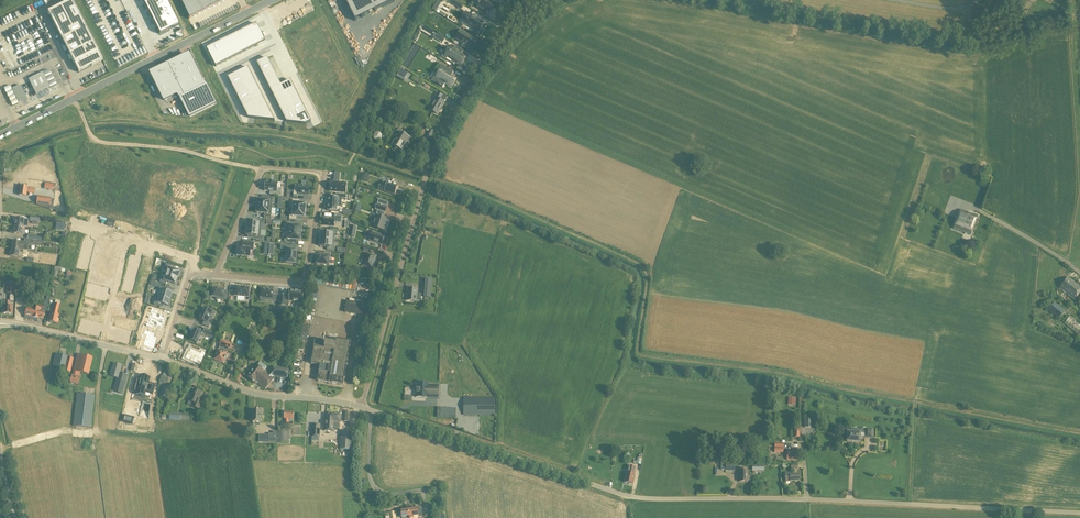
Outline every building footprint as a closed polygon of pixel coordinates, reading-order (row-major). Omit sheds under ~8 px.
[(92,66),(102,60),(71,0),(47,12),(78,73),(90,67),(92,66)] [(144,3),(160,35),(179,25),(166,0),(150,0),(144,3)] [(189,18),(189,19),(227,0),(180,0),(189,18)] [(369,0),(345,0),(355,22),(375,12),(369,0)] [(375,12),(395,2),(394,0),(369,0),(375,12)] [(431,9),(435,11),(441,2),(437,0),(431,9)] [(453,4),(461,9),(463,5),(455,0),(453,4)] [(485,9),(488,11),(492,5),(484,0),(481,0),(476,8),(484,12),(485,9)] [(469,13),(465,19),(470,22),(468,25),(478,31),(483,23),(476,18),(477,18),(476,17),(476,18),(474,16),(473,17),(469,13)] [(254,23),(205,48),(214,66),(263,41),(254,23)] [(431,37),(434,31),(424,25),(420,31),(431,37)] [(463,42),(460,45),(464,47),(466,44),(472,47),(474,44),(473,43),(475,39),(464,32),(459,40),(463,42)] [(452,60),(461,66),(466,57),(461,54),(463,50),(455,45),(453,49),(451,48),(448,51),(450,52),(447,57),(450,59),(449,60),(451,62),(452,60)] [(158,70),(151,74),(152,75),(159,90),(165,101),(183,91),(185,96),(181,98),(190,116),(198,112),(215,104),(206,86),(204,87),(188,55),(159,69),(158,70)] [(267,58),(257,63),(258,66),(262,74),(284,117),(286,122),(305,124),(311,121),(309,117),(291,80),(288,82),(281,85),(268,60),(267,58)] [(430,65),(433,67),(431,71),(435,73),(440,66),(432,61),(430,65)] [(440,75),(436,82),(438,84),(440,86),(440,85),(443,87),(445,83),(451,87),(455,79),(451,76),(453,72),(441,65),(436,73),(440,75)] [(248,68),(228,78),(229,80),(233,88),(248,117),(248,118),(275,121),(270,112),(253,78),(249,70),(248,68)] [(50,69),(30,78),(36,93),(57,84),(50,69)] [(400,69),(396,76),(399,78),(404,81),(408,73),(404,71),(400,69)] [(12,89),(19,103),(27,99),(20,85),(12,89)] [(437,115),(444,103),(440,100),(443,95),(437,92),(434,97),(436,99),(429,110),(437,115)] [(400,135),(394,145),(397,147),(394,151),(399,154),(400,152),(402,153),(405,147),(408,141),(410,142),(412,139),(401,133),(403,130),(401,129),(402,128),(400,126),(397,132),(399,133),(398,134),(400,135)] [(431,143),(435,133),(429,130),(424,140),(431,143)] [(421,161),(416,158),(412,164),(418,167),(421,161)] [(82,168),(75,170),(77,176),(90,173),(88,164),(81,165),(82,168)] [(154,171),(153,179),(161,179),(161,180),(166,181),(165,183),(170,183),(170,174),(167,174),(167,172),(154,171)] [(178,186),(182,186),(183,184),(195,185),(196,174),(183,173),(183,176),(179,176),(178,186)] [(330,182),(329,191),(343,192),(344,183),(339,183),(339,173),(335,173),(334,182),(330,182)] [(380,184),(378,189),(384,191),(395,195),(398,186),(395,185),(395,183),(392,182),(393,179),(385,176),(383,180),(381,185),(380,184)] [(293,189),(293,191),(297,192),(297,190),(297,189),(297,187),(298,187),(298,188),(309,189),(310,179),(302,179),(301,179),(295,179),(294,183),(293,189)] [(265,181),(264,191),(270,191),(270,195),(281,196),(282,189),(278,188),(278,183),(274,182),(270,181),(269,182),(265,181)] [(26,196),(26,192),(28,192),(28,193),(34,193),(35,189),(27,188),(27,187),(20,186),(19,195),(26,196)] [(327,210),(337,211),(337,210),(337,206),(341,207),(342,198),(346,198),(346,195),(336,194),(336,197),(328,197),(329,197),(328,210),(327,210)] [(51,198),(37,196),(36,204),(37,204),(36,205),(49,209),(49,206),(50,206),(51,198)] [(273,197),(266,197),(265,200),(262,200),(258,199),(257,201),(256,201),(256,205),(257,205),(257,206),(272,208),(273,197)] [(97,199),(84,202),(85,208),(92,207),(93,210),(99,208),(97,199)] [(292,202),(292,209),(305,210),(305,208),(306,208),(306,204),(305,204),(305,203),(298,203),(298,199),(291,199),(290,202),(292,202)] [(373,216),(371,222),(374,224),(373,226),(375,227),(383,230),(383,229),(385,229),(386,226),(384,225),(386,219),(382,218),(383,216),(384,216),(385,212),(387,206),(388,202),(379,199),(377,203),(375,210),(378,211),(376,214),(379,215),(379,216),(378,216),(378,217),(373,216)] [(107,202),(107,208),(110,209),(109,215),(115,216),(116,206),(116,203),(107,202)] [(180,212),(183,212),(183,219),(192,219),(192,214),(191,214),(192,207),(189,207),(190,203),(181,202),(180,212)] [(125,207),(124,217),(130,217),(131,211),(134,211),(135,204),(126,203),(125,207)] [(139,204),(138,211),(141,211),(141,218),(146,219),(147,209),(148,205),(139,204)] [(256,213),(264,214),(264,217),(271,218),(272,208),(257,206),(257,207),(256,207),(255,212),(256,212),(256,213)] [(288,216),(287,220),(295,221),(295,217),(304,218),(304,217),(305,217),(305,213),(304,213),(305,210),(292,209),(291,216),(288,216)] [(970,234),(977,216),(961,209),(944,252),(956,256),(955,258),(962,260),(963,259),(960,258),(962,252),(959,250),(965,233),(970,234)] [(323,224),(334,225),(334,222),(341,222),(342,214),(334,214),(334,217),(324,216),(323,224)] [(27,227),(28,220),(15,218),(13,219),(13,222),(14,222),(15,223),(15,226),(22,227),(27,227)] [(247,227),(247,229),(261,230),(262,224),(264,224),(265,220),(256,219),(256,223),(250,222),(247,222),(247,224),(246,224),(246,227),(247,227)] [(288,232),(301,233),(301,231),(302,231),(303,226),(294,226),(294,222),(286,222),(286,225),(289,225),(288,232)] [(22,227),(15,226),(13,233),(25,235),(25,230),(22,229),(22,227)] [(261,230),(247,229),(246,230),(245,230),(245,234),(246,234),(246,235),(248,235),(253,236),(253,239),(263,240),(263,236),(261,236),(261,230)] [(337,234),(338,230),(331,230),(330,233),(321,233),(321,234),(320,233),(320,237),(321,237),(321,240),(334,241),(334,234),(337,234)] [(301,236),(301,233),(288,232),(286,232),(286,239),(284,239),(284,242),(292,243),(292,240),(302,241),(302,236),(301,236)] [(369,240),(382,245),(385,236),(372,232),(369,240)] [(84,238),(82,244),(93,247),(94,241),(84,238)] [(333,248),(334,241),(321,240),(320,242),(319,246),(320,246),(320,247),(328,248),(327,251),(334,251),(335,248),(333,248)] [(11,249),(19,250),(23,250),(24,243),(20,242),(12,241),(11,249)] [(254,243),(242,242),(242,243),(244,243),(243,246),(242,246),(237,246),(236,255),(250,256),(251,250),(253,251),(254,243)] [(82,244),(81,250),(91,252),(93,247),(82,244)] [(282,245),(282,249),(288,250),(287,263),(297,264),(298,250),(292,250),(292,246),(282,245)] [(19,250),(11,249),(10,256),(21,258),(22,253),(19,252),(19,250)] [(81,250),(80,256),(90,258),(91,252),(81,250)] [(316,264),(329,265),(330,254),(324,253),(323,256),(319,256),(317,256),(317,257),(315,257),(315,260),(316,260),(316,264)] [(376,256),(367,253),(362,266),(372,269),(376,256)] [(130,254),(129,261),(139,263),(141,257),(130,254)] [(80,256),(78,261),(89,264),(90,258),(80,256)] [(78,261),(77,267),(87,270),(89,264),(78,261)] [(129,261),(127,266),(138,269),(139,263),(129,261)] [(166,274),(177,278),(178,275),(179,276),(180,272),(171,269),(172,266),(166,264),(164,269),(168,271),(166,274)] [(127,266),(126,272),(136,275),(138,269),(127,266)] [(56,277),(57,271),(61,271),(61,272),(64,272),(65,269),(62,268),(55,267),(53,277),(56,277)] [(126,272),(125,278),(135,280),(136,275),(126,272)] [(177,278),(166,274),(165,278),(162,277),(160,282),(166,284),(167,281),(176,284),(178,280),(177,280),(177,278)] [(125,278),(123,284),(134,286),(135,280),(125,278)] [(421,297),(431,298),(432,286),(432,279),(423,278),(422,285),(422,294),(421,297)] [(1079,293),(1079,287),(1069,278),(1060,288),(1075,300),(1079,293)] [(89,283),(85,295),(90,296),(93,296),(96,284),(89,283)] [(96,284),(93,296),(95,297),(99,299),(102,286),(96,284)] [(123,284),(122,290),(132,292),(134,286),(123,284)] [(102,286),(99,299),(104,300),(104,299),(106,300),(109,288),(102,286)] [(172,298),(173,295),(172,294),(172,293),(165,291),(166,288),(160,286),(159,289),(160,290),(158,296),(170,300),(171,298),(172,298)] [(234,296),(248,297),(248,299),(252,300),(252,295),(249,295),(249,287),(235,286),(234,296)] [(221,297),(221,300),(228,300),(228,296),(224,296),(225,289),(213,288),(212,296),(221,297)] [(261,297),(260,302),(265,302),(265,301),(276,302),(276,295),(273,295),(274,290),(269,289),(266,289),(261,289),(261,297)] [(407,289),(407,301),(416,301),(421,301),(421,297),(422,294),(417,293),(417,289),(407,289)] [(279,306),(286,306),(285,306),(286,302),(289,302),(289,301),(302,302),(302,303),(303,303),(304,292),(303,292),(303,293),(298,292),(295,292),(296,291),(295,291),(295,292),(290,291),(289,291),(289,297),(286,297),(287,296),(280,295),(280,296),(279,305),(279,306)] [(45,301),(43,311),(41,310),(41,309),(32,307),(31,309),(26,308),(25,316),(43,320),(45,310),(47,311),(48,301),(49,296),(47,296),(46,301),(45,301)] [(158,296),(156,302),(155,301),(154,305),(160,307),(161,304),(168,306),(168,305),(169,305),(171,302),(170,301),(170,300),(158,296)] [(368,317),(371,300),(363,298),(362,304),(346,301),(344,312),(368,317)] [(12,314),(13,302),(5,301),(5,306),(3,306),(3,313),(12,314)] [(57,314),(59,304),(55,303),(52,313),(50,312),(49,317),(50,318),(49,322),(56,323),(58,323),(59,319),(58,319),(59,315),(57,314)] [(1066,312),(1055,303),(1048,310),(1060,319),(1066,312)] [(212,321),(209,319),(212,311),(204,307),(199,319),(204,322),(202,325),(209,327),(212,321)] [(151,311),(149,317),(162,322),(163,322),(163,321),(164,321),(166,317),(165,317),(165,316),(162,315),(157,313),(158,312),(158,310),(152,308),(151,311)] [(1079,336),(1079,335),(1079,323),(1071,316),(1065,324),(1079,336)] [(147,323),(146,326),(152,328),(153,327),(153,325),(158,327),(161,328),(161,327),(163,327),(164,323),(163,323),(163,322),(162,322),(149,317),(147,323)] [(81,318),(78,331),(85,333),(88,321),(86,320),(81,318)] [(88,321),(85,333),(92,334),(95,322),(91,321),(90,321),(88,321)] [(95,322),(92,334),(99,336),(102,324),(100,324),(100,323),(95,322)] [(309,325),(303,324),(301,340),(307,341),(309,325)] [(110,326),(108,338),(115,340),(118,327),(113,326),(113,327),(110,326)] [(118,327),(115,340),(121,341),(124,330),(122,329),(122,328),(118,327)] [(124,330),(121,341),(128,343),(131,331),(126,329),(126,330),(124,330)] [(197,343),(200,335),(203,336),(204,334),(212,338),(214,334),(204,329),(203,333),(194,329),(190,339),(197,343)] [(146,334),(143,345),(146,346),(146,347),(153,349),(157,337),(154,336),(155,333),(144,330),(143,333),(146,334)] [(345,379),(351,342),(336,339),(335,344),(315,341),(311,364),(320,365),(317,381),(343,385),(344,379),(345,379)] [(228,349),(230,349),(232,344),(222,340),(218,350),(214,360),(223,363),(226,357),(227,357),(228,354),(227,354),(227,353),(228,349)] [(185,359),(197,364),(198,362),(201,363),(205,353),(202,352),(201,354),(191,349),(189,352),(188,352),(185,359)] [(74,358),(67,357),(55,354),(53,365),(64,368),(64,371),(70,373),(74,358)] [(77,354),(72,376),(70,383),(78,385),(80,378),(79,378),(80,373),(89,375),(93,358),(77,354)] [(122,394),(127,375),(120,373),(122,365),(114,363),(112,370),(112,369),(110,376),(114,377),(115,378),(115,377),(118,378),(117,382),(121,382),(119,390),(123,391),(122,394)] [(264,371),(257,365),(248,377),(257,385),(258,384),(265,390),(274,380),(269,376),(272,373),(272,374),(286,376),(288,368),(273,366),(272,371),(271,370),(268,374),(263,371),(264,371)] [(151,393),(152,394),(153,390),(155,385),(151,384),(148,383),(150,378),(141,375),(140,380),(137,379),(135,383),(135,385),(133,391),(136,392),(136,394),(144,396),(146,392),(151,393)] [(161,376),(160,382),(159,383),(162,384),(163,383),(166,384),(168,378),(161,376)] [(428,385),(428,383),(427,383),(417,383),(416,397),(425,398),(425,397),(438,397),(439,385),(428,385)] [(172,389),(164,386),(163,388),(162,388),(159,396),(168,399),(172,389)] [(189,401),(194,403),(192,407),(199,409),(202,401),(198,400),(202,392),(194,389),(189,401)] [(91,428),(94,395),(77,393),(73,426),(91,428)] [(495,415),(495,397),(463,397),(463,415),(495,415)] [(438,409),(437,418),(454,419),(455,410),(438,409)] [(261,423),(261,412),(260,411),(259,411),(257,411),(253,411),(252,422),(261,423)] [(293,422),(294,412),(285,412),(284,419),(285,419),(285,423),(289,423),(289,421),(293,422)] [(325,414),(324,431),(334,431),(334,430),(339,430),(340,424),(339,424),(339,422),(341,422),(341,415),(325,414)] [(134,418),(124,416),(122,422),(133,425),(134,418)] [(320,425),(312,424),(312,432),(320,433),(320,425)] [(859,441),(860,441),(860,436),(865,436),(865,437),(872,437),(872,429),(865,428),(865,432),(860,432),(848,431),(847,431),(847,440),(847,441),(859,441)] [(289,443),(290,431),(279,430),(279,432),(278,432),(277,442),(289,443)] [(351,450),(352,432),(341,432),(340,449),(351,450)] [(797,448),(791,448),(791,444),(775,444),(775,452),(783,452),(783,448),(787,448),(787,460),(797,460),(797,448)] [(634,460),(634,463),(641,465),(643,455),(639,454),(639,457),(637,457),(637,461),(634,460)] [(725,471),(735,471),(735,463),(725,463),(725,471)] [(634,476),(636,468),(629,466),(627,474),(626,474),(625,482),(629,483),(629,484),(631,484),(632,484),(633,484),(635,476),(634,476)] [(739,477),(739,482),(748,482),(748,471),(744,471),(744,468),(738,468),(738,477),(739,477)] [(785,473),(786,482),(790,481),(799,481),(799,474),(790,475),(790,473),(785,473)] [(410,517),(412,517),(422,517),(421,508),(409,509),(410,517)] [(433,516),(433,508),(422,509),(423,517),(433,516)] [(409,509),(401,511),(402,517),(410,517),(409,509)]
